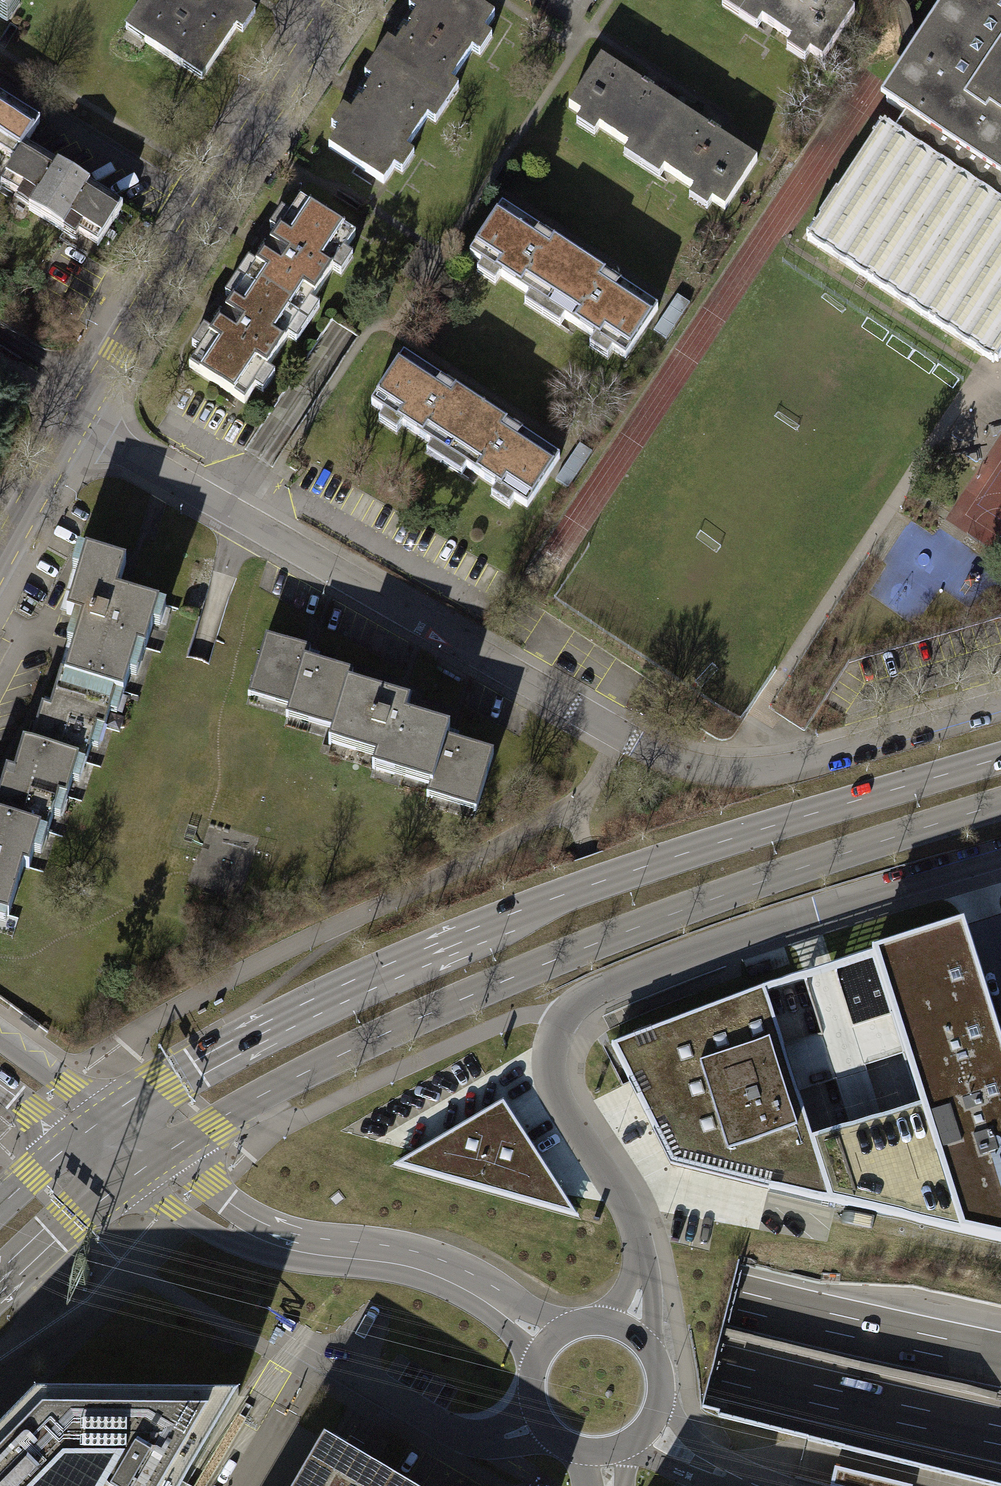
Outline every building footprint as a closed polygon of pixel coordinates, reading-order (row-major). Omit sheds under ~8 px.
[(13,0),(0,0),(0,19),(13,0)] [(201,84),(248,15),(226,0),(198,0),(191,10),(176,0),(146,0),(124,32),(201,84)] [(493,24),(457,0),(433,0),(386,70),(438,105),(493,24)] [(853,17),(827,0),(719,0),(819,67),(853,17)] [(879,101),(905,118),(1000,180),(1000,0),(945,0),(914,47),(879,101)] [(723,217),(756,168),(711,138),(643,93),(602,65),(569,114),(723,217)] [(383,186),(438,105),(386,70),(331,151),(383,186)] [(39,130),(0,106),(0,159),(8,164),(18,149),(24,153),(39,130)] [(905,118),(895,132),(886,126),(807,244),(991,367),(1000,352),(1000,180),(905,118)] [(95,255),(121,214),(24,153),(18,149),(8,164),(0,176),(0,194),(95,255)] [(300,324),(356,241),(299,203),(243,286),(300,324)] [(620,368),(656,315),(611,284),(542,238),(502,212),(467,265),(620,368)] [(243,408),(300,324),(243,286),(187,370),(243,408)] [(678,295),(655,331),(667,339),(691,303),(678,295)] [(524,515),(559,463),(514,432),(448,388),(406,360),(371,413),(524,515)] [(592,452),(579,444),(556,480),(568,488),(592,452)] [(3,937),(22,877),(28,879),(48,818),(57,821),(70,782),(79,785),(91,747),(97,749),(108,715),(114,717),(127,677),(136,680),(157,612),(113,598),(122,569),(81,556),(60,622),(76,627),(48,712),(40,709),(28,748),(20,745),(9,777),(1,774),(0,778),(0,936),(3,937)] [(423,803),(474,818),(490,760),(440,747),(443,738),(400,727),(404,710),(345,694),(349,679),(306,667),(309,656),(264,643),(248,700),(290,712),(287,723),(331,736),(327,752),(371,764),(367,778),(426,794),(423,803)] [(764,989),(832,1203),(1000,1243),(1000,1038),(964,922),(764,989)] [(764,989),(612,1046),(671,1164),(832,1203),(764,989)] [(461,1122),(449,1101),(391,1133),(402,1154),(461,1122)] [(503,1101),(397,1164),(576,1215),(503,1101)] [(0,1429),(0,1485),(186,1485),(239,1396),(34,1394),(0,1429)] [(324,1439),(296,1485),(405,1485),(324,1439)] [(833,1474),(830,1485),(882,1485),(833,1474)]
